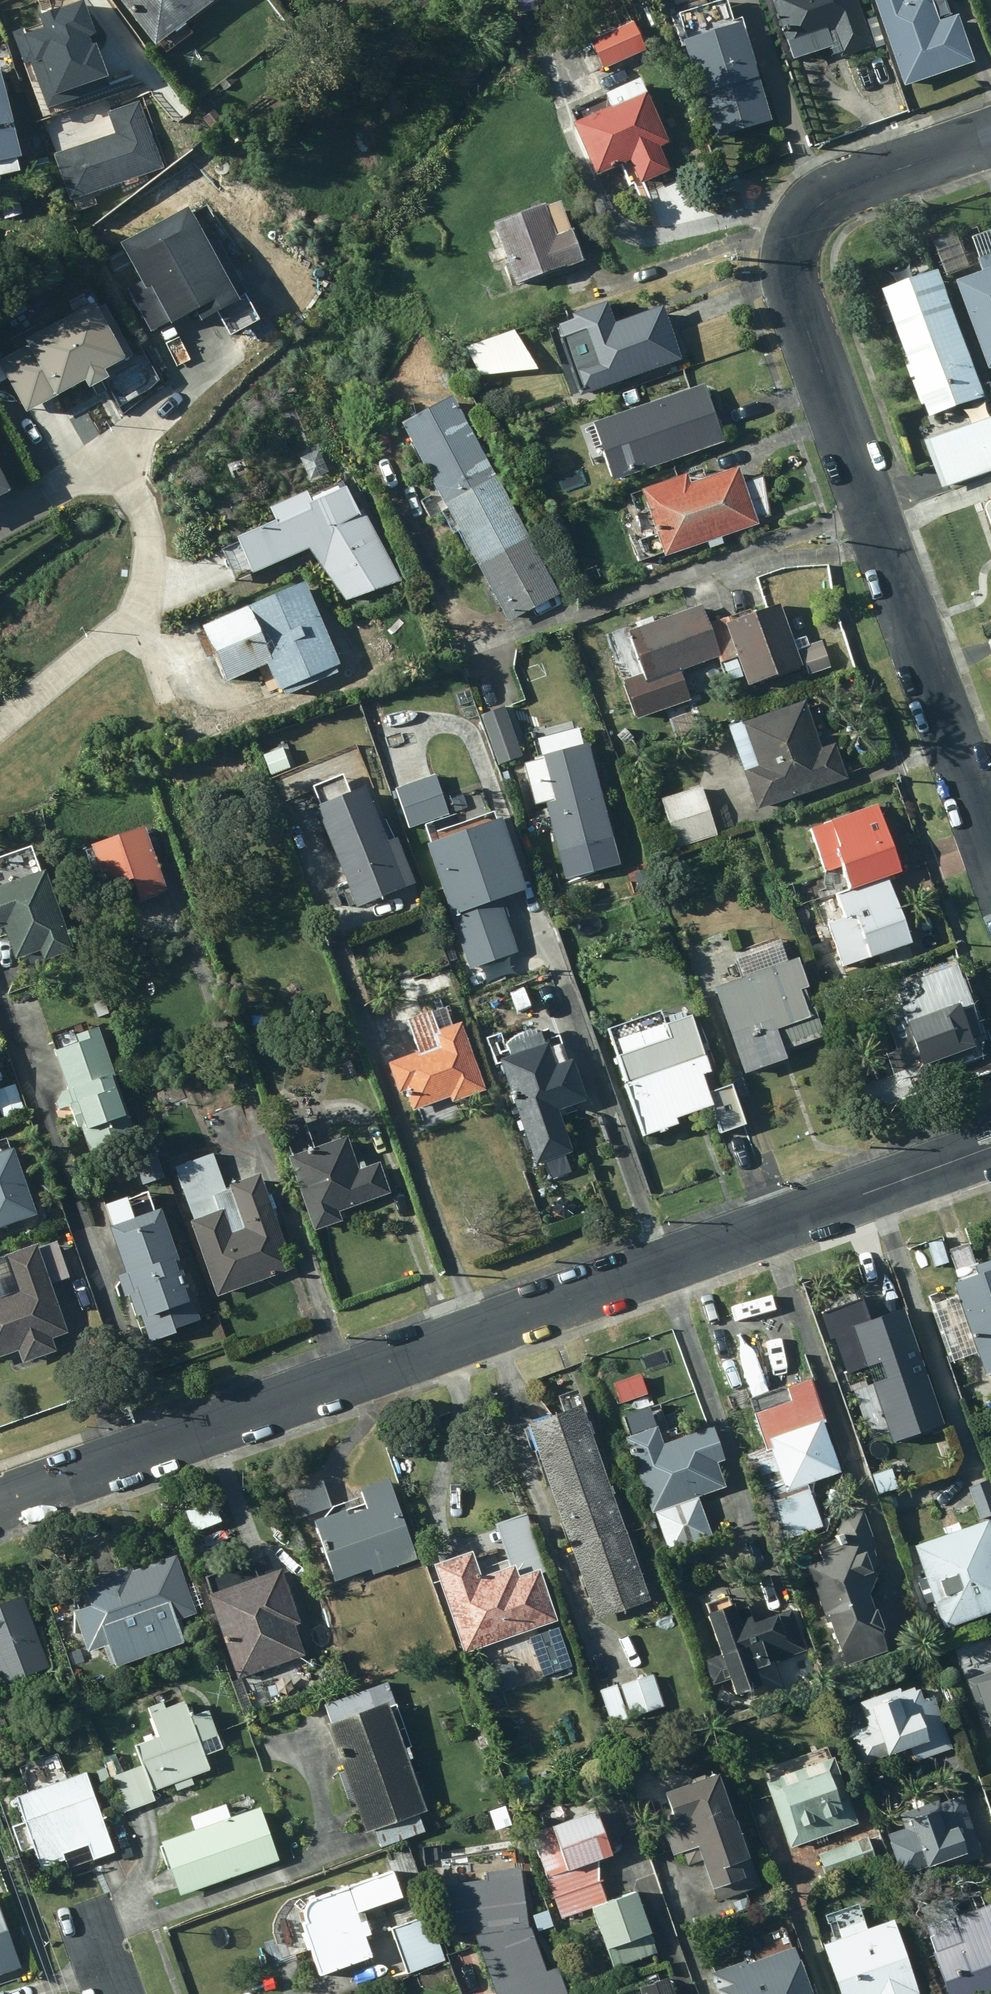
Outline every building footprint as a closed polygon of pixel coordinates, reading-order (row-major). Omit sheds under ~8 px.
[(157,48),(221,0),(118,0),(157,48)] [(859,0),(773,0),(790,48),(797,45),(803,62),(835,50),(830,37),(836,36),(844,60),(876,49),(859,0)] [(907,89),(976,64),(959,17),(942,23),(933,0),(912,0),(908,2),(907,0),(876,0),(907,89)] [(690,44),(686,45),(715,141),(773,124),(742,22),(735,24),(728,1),(681,16),(690,44)] [(647,53),(634,23),(591,42),(604,72),(647,53)] [(0,70),(0,180),(20,175),(18,163),(24,162),(0,70)] [(672,147),(643,82),(573,114),(578,126),(575,128),(597,180),(632,164),(643,187),(672,174),(662,151),(672,147)] [(159,160),(136,91),(105,102),(107,109),(65,123),(69,137),(50,143),(71,206),(112,191),(108,178),(159,160)] [(496,227),(518,288),(586,265),(574,233),(573,234),(563,206),(548,211),(547,210),(496,227)] [(183,216),(111,249),(135,299),(141,296),(159,336),(179,327),(184,338),(230,317),(183,216)] [(954,238),(939,244),(950,275),(973,267),(965,243),(957,246),(954,238)] [(981,241),(990,272),(990,238),(981,241)] [(966,285),(990,360),(990,277),(966,285)] [(990,400),(951,279),(896,296),(919,367),(915,368),(928,408),(932,407),(936,417),(990,400)] [(0,361),(0,386),(17,419),(73,390),(75,397),(97,385),(94,379),(130,361),(100,302),(13,346),(16,352),(0,361)] [(562,343),(583,400),(684,362),(664,310),(623,325),(616,307),(610,309),(609,307),(575,320),(576,323),(560,329),(565,341),(562,343)] [(509,334),(457,354),(476,380),(530,377),(509,334)] [(715,412),(706,388),(588,431),(596,452),(604,449),(617,484),(726,444),(715,412)] [(480,447),(454,398),(403,426),(430,476),(480,447)] [(947,491),(990,476),(990,424),(933,445),(947,491)] [(507,497),(480,447),(430,476),(456,525),(507,497)] [(723,540),(760,528),(758,522),(771,518),(765,479),(744,486),(739,470),(692,487),(688,478),(643,494),(665,556),(666,561),(708,545),(711,553),(726,548),(723,540)] [(265,530),(226,545),(242,580),(301,554),(339,605),(396,585),(356,514),(349,517),(335,494),(303,508),(299,499),(259,517),(265,530)] [(534,546),(507,497),(456,525),(483,574),(534,546)] [(561,596),(534,546),(483,574),(509,624),(561,596)] [(341,670),(305,588),(204,632),(228,686),(269,668),(284,700),(338,677),(336,672),(341,670)] [(752,611),(712,626),(724,659),(719,661),(721,666),(740,659),(751,690),(805,670),(781,606),(754,616),(752,611)] [(681,675),(719,661),(724,659),(712,626),(705,607),(629,634),(644,675),(623,683),(638,724),(692,704),(681,675)] [(759,814),(850,782),(837,746),(824,750),(807,704),(729,732),(759,814)] [(514,708),(480,719),(496,768),(530,757),(514,708)] [(614,841),(592,750),(526,765),(537,811),(547,809),(559,855),(614,841)] [(323,810),(318,812),(357,911),(416,888),(387,812),(378,817),(368,792),(353,798),(345,778),(315,790),(323,810)] [(397,792),(409,830),(449,815),(435,778),(397,792)] [(718,838),(703,789),(663,801),(677,850),(718,838)] [(903,876),(880,809),(812,833),(827,876),(844,870),(852,894),(903,876)] [(435,848),(429,849),(470,971),(520,954),(503,905),(528,896),(503,823),(497,825),(495,817),(432,838),(435,848)] [(168,897),(146,831),(93,850),(108,894),(134,886),(141,905),(168,897)] [(46,875),(41,878),(32,850),(0,861),(0,935),(4,933),(16,965),(41,956),(45,966),(75,956),(46,875)] [(914,951),(890,882),(839,899),(847,921),(830,926),(844,969),(871,960),(873,965),(914,951)] [(744,984),(717,993),(746,1079),(790,1063),(787,1054),(826,1040),(816,1011),(813,1012),(806,994),(811,993),(802,963),(772,973),(767,956),(737,965),(744,984)] [(984,1039),(960,970),(899,992),(904,1007),(892,1010),(897,1024),(889,1027),(899,1054),(887,1058),(895,1078),(863,1089),(872,1114),(916,1099),(910,1082),(939,1072),(938,1068),(980,1054),(975,1042),(984,1039)] [(488,1093),(463,1027),(440,1036),(432,1015),(405,1026),(417,1058),(389,1068),(399,1097),(406,1095),(413,1113),(450,1100),(452,1107),(488,1093)] [(713,1077),(694,1022),(667,1032),(661,1015),(609,1033),(647,1141),(680,1130),(678,1123),(714,1110),(704,1081),(713,1077)] [(118,1083),(99,1033),(78,1040),(81,1049),(57,1057),(69,1094),(63,1096),(57,1107),(59,1113),(68,1110),(75,1129),(85,1126),(89,1137),(84,1138),(90,1155),(137,1138),(131,1121),(127,1123),(114,1085),(118,1083)] [(552,1042),(549,1034),(540,1036),(534,1036),(528,1036),(522,1038),(517,1040),(512,1043),(508,1048),(507,1048),(507,1049),(508,1054),(494,1058),(498,1069),(502,1068),(537,1170),(576,1157),(561,1115),(590,1105),(576,1064),(570,1066),(560,1039),(552,1042)] [(0,1087),(0,1121),(25,1111),(14,1082),(0,1087)] [(735,1090),(712,1098),(725,1137),(747,1130),(735,1090)] [(292,1162),(290,1162),(315,1234),(343,1224),(341,1215),(392,1198),(381,1166),(361,1173),(350,1141),(317,1152),(307,1125),(283,1134),(292,1162)] [(163,1181),(154,1155),(127,1163),(136,1190),(163,1181)] [(24,1221),(1,1158),(0,1158),(0,1229),(24,1221)] [(294,1272),(260,1180),(226,1192),(214,1159),(177,1172),(197,1225),(192,1227),(219,1300),(294,1272)] [(198,1323),(160,1218),(138,1226),(141,1234),(117,1243),(130,1279),(123,1281),(115,1293),(117,1301),(132,1295),(141,1318),(143,1318),(153,1345),(174,1337),(173,1332),(198,1323)] [(978,1264),(970,1242),(950,1248),(961,1280),(956,1281),(961,1294),(933,1303),(953,1361),(979,1352),(983,1362),(990,1359),(990,1360),(990,1259),(978,1264)] [(60,1247),(41,1253),(54,1288),(73,1281),(60,1247)] [(19,1355),(24,1368),(58,1355),(53,1342),(68,1336),(38,1251),(0,1265),(0,1362),(19,1355)] [(883,1379),(855,1389),(881,1468),(913,1458),(904,1430),(943,1418),(935,1397),(927,1400),(911,1349),(903,1352),(894,1324),(872,1331),(881,1359),(876,1361),(883,1379)] [(647,1397),(639,1376),(607,1388),(614,1409),(647,1397)] [(769,1447),(749,1454),(781,1543),(825,1527),(809,1483),(842,1471),(824,1422),(828,1421),(813,1377),(789,1386),(788,1384),(751,1397),(769,1447)] [(531,1422),(548,1472),(602,1456),(593,1430),(579,1388),(562,1394),(567,1409),(531,1422)] [(661,1403),(623,1416),(653,1512),(657,1511),(670,1554),(714,1539),(700,1497),(727,1488),(719,1462),(727,1459),(716,1425),(683,1436),(682,1432),(679,1433),(677,1427),(669,1429),(661,1403)] [(627,1530),(602,1456),(548,1472),(574,1548),(627,1530)] [(419,1559),(391,1478),(362,1486),(369,1507),(349,1513),(345,1503),(335,1505),(326,1516),(314,1520),(335,1580),(372,1567),(374,1574),(419,1559)] [(970,1485),(982,1520),(990,1517),(990,1479),(990,1478),(970,1485)] [(290,1490),(299,1516),(333,1505),(324,1479),(290,1490)] [(218,1525),(207,1500),(176,1514),(187,1538),(218,1525)] [(826,1559),(809,1565),(830,1622),(834,1621),(850,1664),(890,1650),(884,1633),(889,1631),(880,1608),(878,1609),(873,1593),(882,1566),(876,1549),(874,1544),(877,1543),(865,1510),(844,1518),(834,1540),(820,1545),(826,1559)] [(519,1562),(523,1573),(545,1566),(528,1517),(500,1526),(513,1564),(519,1562)] [(990,1519),(917,1545),(928,1576),(919,1579),(928,1603),(936,1600),(946,1629),(990,1613),(990,1520),(990,1519)] [(652,1601),(627,1530),(574,1548),(598,1619),(652,1601)] [(475,1549),(437,1563),(466,1652),(492,1644),(496,1656),(512,1651),(510,1645),(540,1635),(538,1627),(559,1620),(542,1568),(522,1575),(518,1564),(511,1566),(509,1559),(481,1569),(475,1549)] [(117,1663),(117,1666),(184,1642),(176,1620),(197,1612),(176,1555),(132,1570),(130,1564),(85,1580),(89,1591),(76,1596),(80,1608),(75,1610),(89,1650),(104,1645),(112,1664),(117,1663)] [(209,1593),(239,1678),(306,1655),(296,1624),(302,1622),(283,1568),(258,1576),(253,1560),(208,1575),(213,1592),(209,1593)] [(24,1594),(0,1603),(0,1684),(49,1667),(24,1594)] [(730,1596),(709,1603),(725,1653),(707,1660),(714,1684),(733,1679),(739,1694),(766,1685),(761,1667),(808,1651),(793,1608),(755,1621),(750,1605),(739,1608),(737,1602),(732,1604),(730,1596)] [(574,1669),(559,1629),(540,1636),(547,1655),(553,1654),(560,1674),(574,1669)] [(969,1679),(985,1724),(990,1722),(990,1671),(969,1679)] [(654,1673),(621,1685),(632,1717),(664,1706),(654,1673)] [(390,1682),(324,1705),(345,1769),(339,1771),(345,1793),(353,1791),(365,1831),(375,1829),(382,1849),(426,1832),(420,1813),(428,1810),(406,1749),(412,1746),(390,1682)] [(617,1684),(601,1689),(612,1724),(628,1719),(617,1684)] [(953,1748),(935,1696),(926,1699),(921,1685),(903,1691),(902,1688),(863,1701),(872,1726),(859,1730),(870,1765),(915,1749),(918,1760),(953,1748)] [(157,1800),(153,1791),(211,1769),(206,1755),(224,1748),(209,1709),(192,1716),(186,1699),(179,1702),(177,1697),(149,1707),(160,1736),(136,1744),(144,1765),(114,1776),(126,1811),(157,1800)] [(69,1868),(115,1852),(87,1772),(67,1779),(58,1754),(21,1767),(30,1792),(18,1796),(42,1867),(66,1859),(69,1868)] [(836,1757),(767,1781),(792,1848),(859,1823),(836,1757)] [(762,1886),(722,1773),(668,1791),(676,1812),(664,1816),(677,1854),(685,1851),(690,1865),(706,1859),(721,1900),(762,1886)] [(985,1856),(963,1796),(942,1802),(941,1798),(901,1812),(907,1829),(889,1835),(904,1876),(947,1860),(950,1869),(985,1856)] [(163,1842),(180,1895),(280,1860),(261,1807),(229,1819),(225,1806),(192,1818),(197,1831),(163,1842)] [(563,1917),(593,1907),(607,1902),(600,1881),(601,1860),(615,1855),(600,1809),(533,1832),(563,1917)] [(870,1837),(820,1853),(829,1880),(878,1863),(870,1837)] [(498,1993),(569,1993),(560,1965),(548,1970),(533,1926),(530,1926),(523,1866),(487,1871),(489,1880),(447,1885),(453,1934),(475,1931),(498,1993)] [(321,1976),(374,1957),(366,1936),(372,1934),(365,1911),(404,1897),(394,1871),(317,1897),(315,1899),(313,1900),(311,1901),(309,1904),(308,1906),(307,1908),(307,1910),(307,1913),(307,1915),(308,1918),(309,1920),(311,1922),(307,1924),(321,1976)] [(637,1892),(607,1902),(593,1907),(600,1925),(587,1929),(595,1952),(609,1947),(616,1968),(657,1954),(637,1892)] [(950,1993),(990,1993),(990,1904),(960,1916),(953,1898),(921,1910),(950,1993)] [(0,1904),(0,1975),(22,1967),(0,1904)] [(897,1918),(869,1928),(861,1904),(827,1915),(830,1925),(838,1922),(843,1938),(827,1944),(843,1993),(922,1993),(897,1918)] [(431,1916),(393,1928),(409,1974),(445,1960),(431,1916)] [(714,1972),(722,1993),(816,1993),(799,1945),(748,1963),(747,1961),(714,1972)] [(671,1977),(620,1993),(677,1993),(671,1977)]
